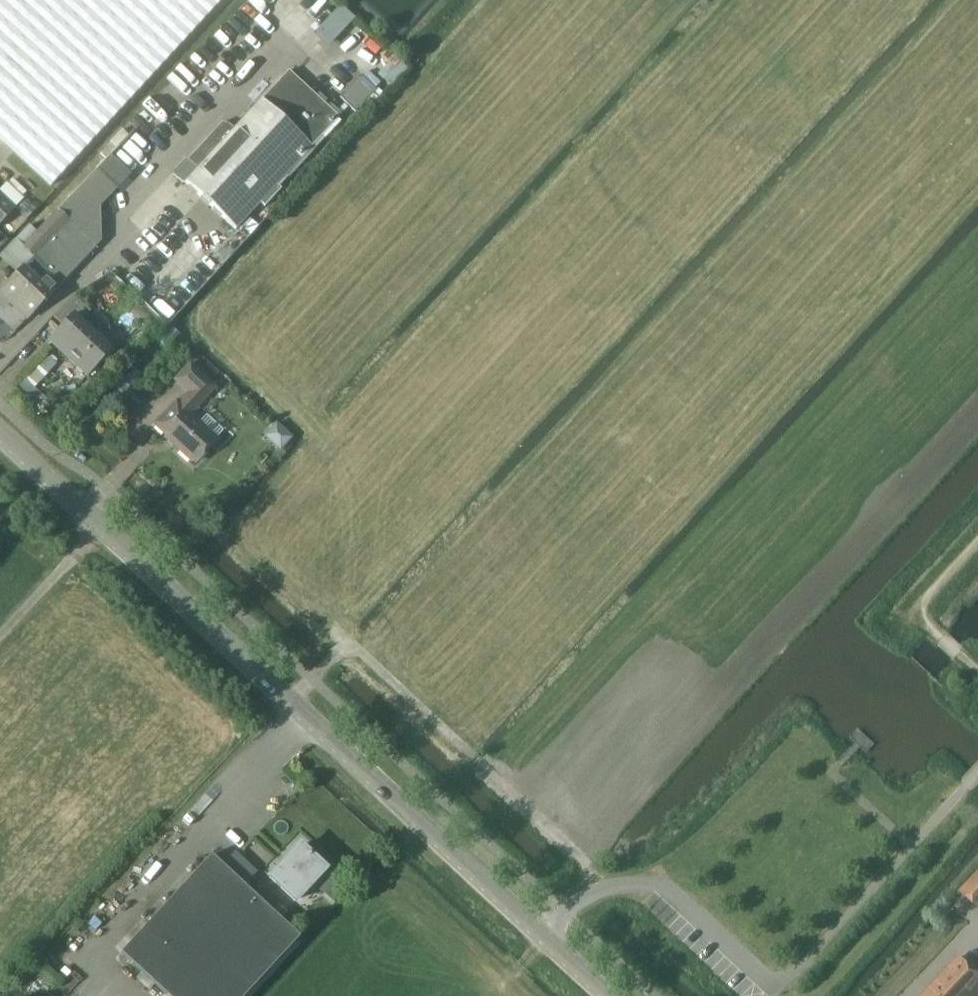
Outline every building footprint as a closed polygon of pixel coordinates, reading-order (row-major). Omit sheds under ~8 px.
[(342,0),(315,29),(330,43),(357,14),(342,0)] [(356,108),(383,80),(368,66),(342,94),(356,108)] [(264,206),(271,200),(281,189),(277,184),(339,117),(289,70),(234,129),(229,125),(222,123),(188,160),(184,160),(174,171),(174,175),(183,183),(186,182),(189,185),(236,229),(260,202),(264,206)] [(0,292),(0,294),(13,306),(16,303),(30,316),(58,285),(95,246),(99,243),(98,204),(128,172),(111,155),(58,210),(23,246),(34,257),(23,268),(23,267),(0,292)] [(1,192),(18,208),(26,199),(25,198),(29,193),(16,180),(11,185),(10,183),(1,192)] [(14,209),(0,197),(0,224),(14,209)] [(87,375),(110,350),(80,321),(90,310),(74,296),(54,317),(64,326),(51,340),(87,375)] [(136,302),(128,311),(145,327),(153,318),(136,302)] [(171,330),(161,341),(166,347),(177,335),(171,330)] [(29,376),(37,383),(58,361),(50,354),(29,376)] [(155,424),(177,446),(177,449),(190,461),(192,459),(195,462),(223,431),(206,415),(199,422),(197,420),(199,419),(192,412),(215,387),(190,363),(174,379),(188,392),(178,403),(176,401),(155,424)] [(283,447),(295,433),(278,418),(266,432),(283,447)] [(295,900),(324,868),(299,846),(271,877),(295,900)] [(299,937),(211,856),(121,953),(168,995),(244,995),(299,937)] [(317,881),(329,893),(339,883),(326,871),(317,881)] [(960,892),(977,908),(977,873),(960,892)] [(278,904),(272,910),(280,918),(286,912),(278,904)] [(977,991),(977,975),(960,958),(924,995),(973,995),(977,991)]
